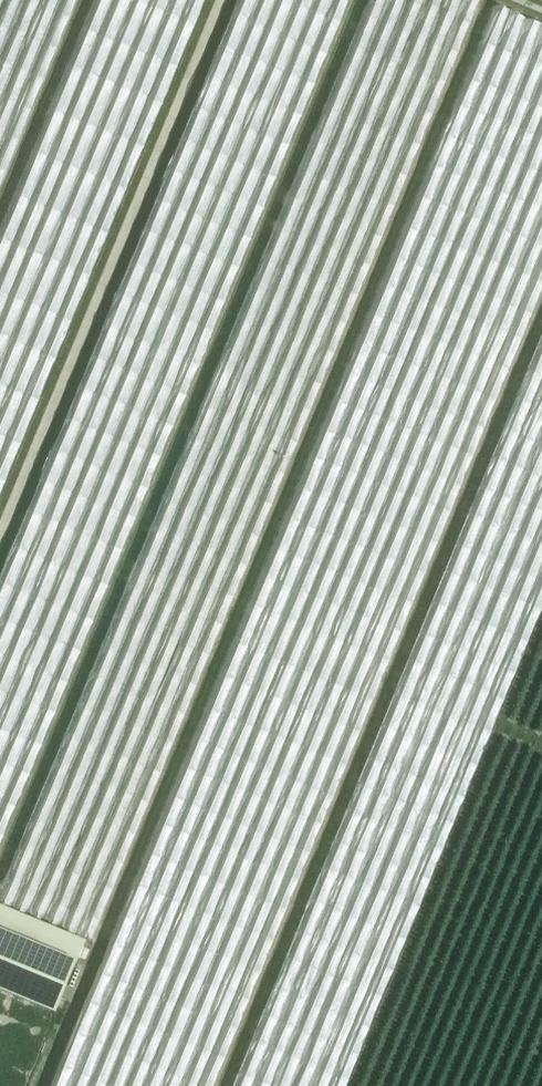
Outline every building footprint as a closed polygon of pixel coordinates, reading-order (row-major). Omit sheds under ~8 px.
[(51,1014),(73,967),(0,934),(0,992),(51,1014)]
